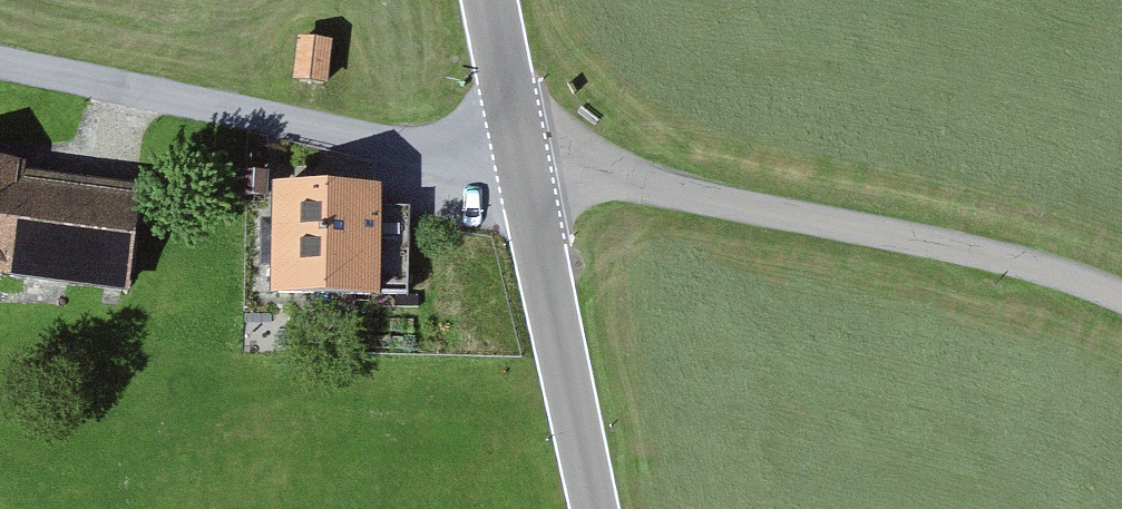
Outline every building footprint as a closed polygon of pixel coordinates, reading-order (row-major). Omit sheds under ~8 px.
[(332,40),(298,38),(295,78),(329,80),(332,40)] [(142,185),(23,169),(25,158),(0,155),(0,271),(128,288),(142,185)] [(267,169),(239,168),(238,192),(266,194),(267,169)] [(382,204),(382,181),(274,179),(272,287),(380,290),(382,204)] [(410,204),(382,204),(380,290),(408,290),(410,204)]
